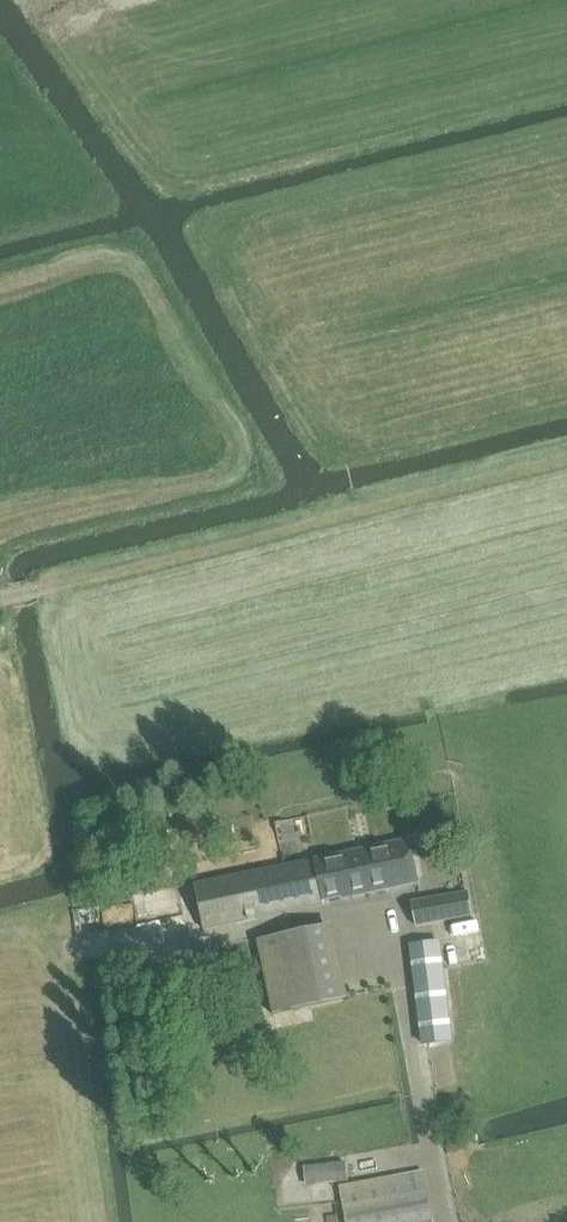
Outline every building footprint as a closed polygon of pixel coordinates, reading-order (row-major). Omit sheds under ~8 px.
[(363,853),(360,854),(368,894),(370,893),(370,896),(418,886),(409,843),(386,848),(387,851),(364,855),(363,853)] [(326,902),(368,894),(360,854),(318,862),(318,861),(194,887),(204,932),(327,906),(326,902)] [(418,931),(473,919),(467,896),(413,907),(418,931)] [(274,1016),(342,1002),(327,928),(257,943),(274,1016)] [(423,1048),(447,1045),(434,944),(411,947),(423,1048)] [(309,1188),(349,1183),(346,1162),(306,1167),(309,1188)] [(423,1175),(339,1190),(345,1221),(431,1221),(423,1175)]
